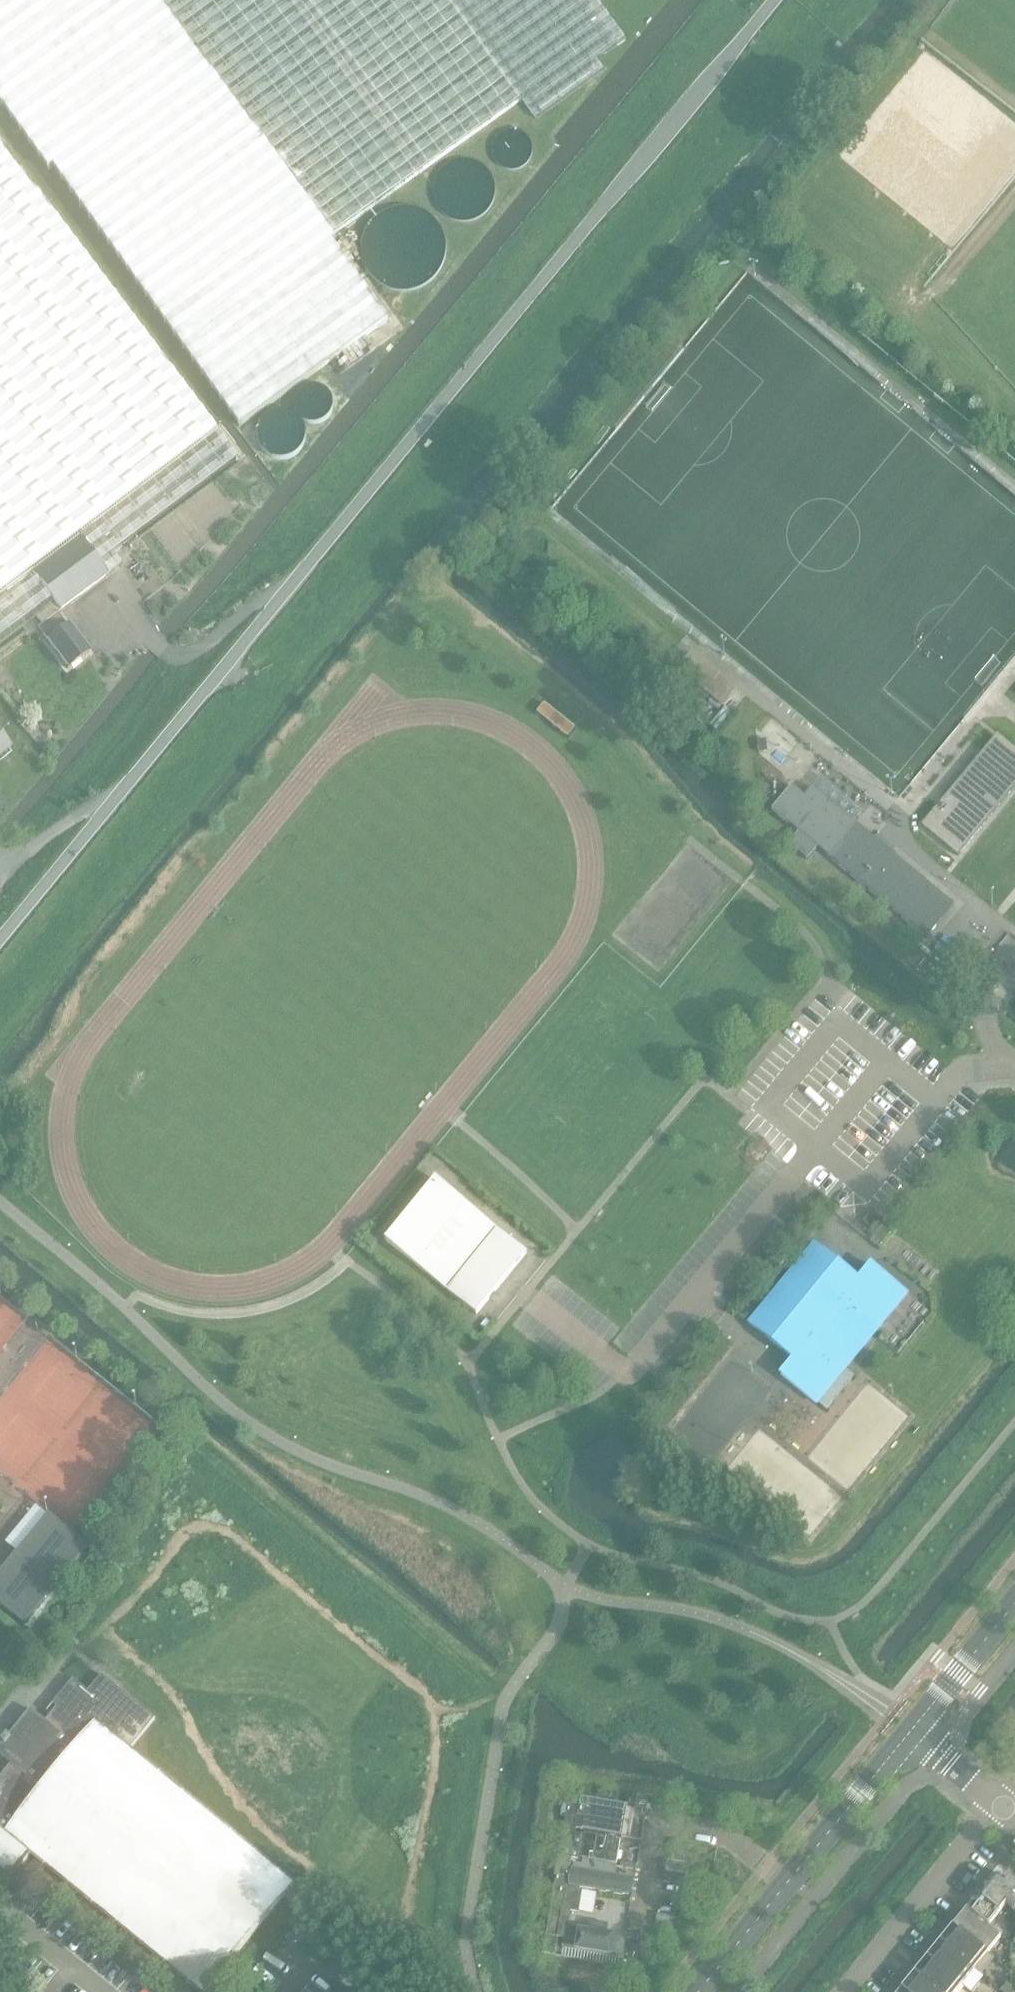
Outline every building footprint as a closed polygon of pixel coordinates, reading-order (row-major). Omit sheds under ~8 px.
[(51,172),(56,168),(243,429),(389,322),(335,245),(337,244),(332,236),(327,230),(252,125),(251,126),(211,71),(209,72),(158,0),(0,0),(0,101),(51,172)] [(209,72),(211,71),(251,126),(252,125),(327,230),(332,236),(479,130),(517,103),(473,42),(442,0),(158,0),(209,72)] [(473,42),(517,103),(522,100),(532,113),(600,65),(592,54),(621,33),(597,0),(442,0),(473,42)] [(216,431),(195,404),(144,338),(46,209),(41,202),(0,147),(0,594),(216,431)] [(0,594),(0,645),(35,618),(44,611),(54,604),(60,612),(62,610),(108,575),(120,566),(112,555),(111,554),(236,459),(216,431),(0,594)] [(50,619),(44,611),(35,618),(41,626),(37,629),(68,669),(88,654),(57,614),(50,619)] [(576,729),(545,704),(537,713),(568,738),(576,729)] [(921,826),(939,841),(958,857),(1014,788),(1014,754),(1014,753),(997,740),(961,784),(939,810),(937,808),(921,826)] [(954,905),(812,789),(800,804),(787,794),(773,811),(800,833),(789,847),(807,862),(818,848),(927,937),(954,905)] [(999,979),(993,980),(994,988),(1001,987),(999,979)] [(436,1179),(386,1241),(477,1315),(527,1254),(436,1179)] [(873,1230),(881,1221),(872,1213),(864,1222),(873,1230)] [(817,1404),(907,1294),(871,1265),(859,1280),(814,1244),(749,1324),(793,1359),(781,1374),(817,1404)] [(0,1575),(0,1602),(25,1623),(88,1547),(49,1515),(0,1575)] [(130,1750),(156,1718),(103,1675),(88,1693),(73,1680),(53,1705),(58,1708),(46,1723),(30,1710),(9,1736),(7,1736),(2,1743),(3,1743),(0,1747),(0,1757),(11,1765),(0,1778),(0,1874),(8,1881),(31,1854),(201,1991),(207,1991),(294,1885),(130,1750)] [(569,1798),(566,1817),(578,1819),(582,1800),(569,1798)] [(626,1812),(587,1806),(584,1829),(622,1835),(626,1812)] [(565,1827),(561,1847),(574,1849),(577,1829),(565,1827)] [(622,1841),(586,1835),(583,1859),(618,1864),(622,1841)] [(560,1857),(557,1876),(569,1878),(572,1859),(561,1857),(560,1857)] [(635,1878),(574,1868),(571,1885),(632,1895),(635,1878)] [(1009,1879),(1004,1886),(1006,1905),(1014,1913),(1014,1884),(1009,1879)] [(1006,1905),(1004,1886),(997,1881),(970,1914),(987,1928),(1006,1905)] [(555,1887),(552,1906),(564,1908),(567,1888),(557,1887),(555,1886),(555,1887)] [(598,1894),(584,1892),(581,1912),(595,1914),(598,1894)] [(1000,1939),(987,1928),(970,1914),(965,1910),(952,1926),(957,1930),(987,1954),(1000,1939)] [(550,1917),(547,1936),(559,1938),(562,1918),(551,1916),(550,1916),(550,1917)] [(987,1954),(957,1930),(952,1926),(940,1942),(974,1970),(987,1954)] [(617,1935),(569,1927),(565,1949),(613,1957),(617,1935)] [(974,1970),(940,1942),(926,1957),(932,1962),(961,1986),(974,1970)] [(932,1962),(926,1957),(913,1973),(914,1974),(936,1991),(956,1991),(961,1986),(932,1962)] [(914,1974),(913,1973),(900,1989),(904,1991),(936,1991),(914,1974)] [(1001,1991),(1002,1991),(1013,1991),(1013,1987),(1007,1983),(1001,1991)]
